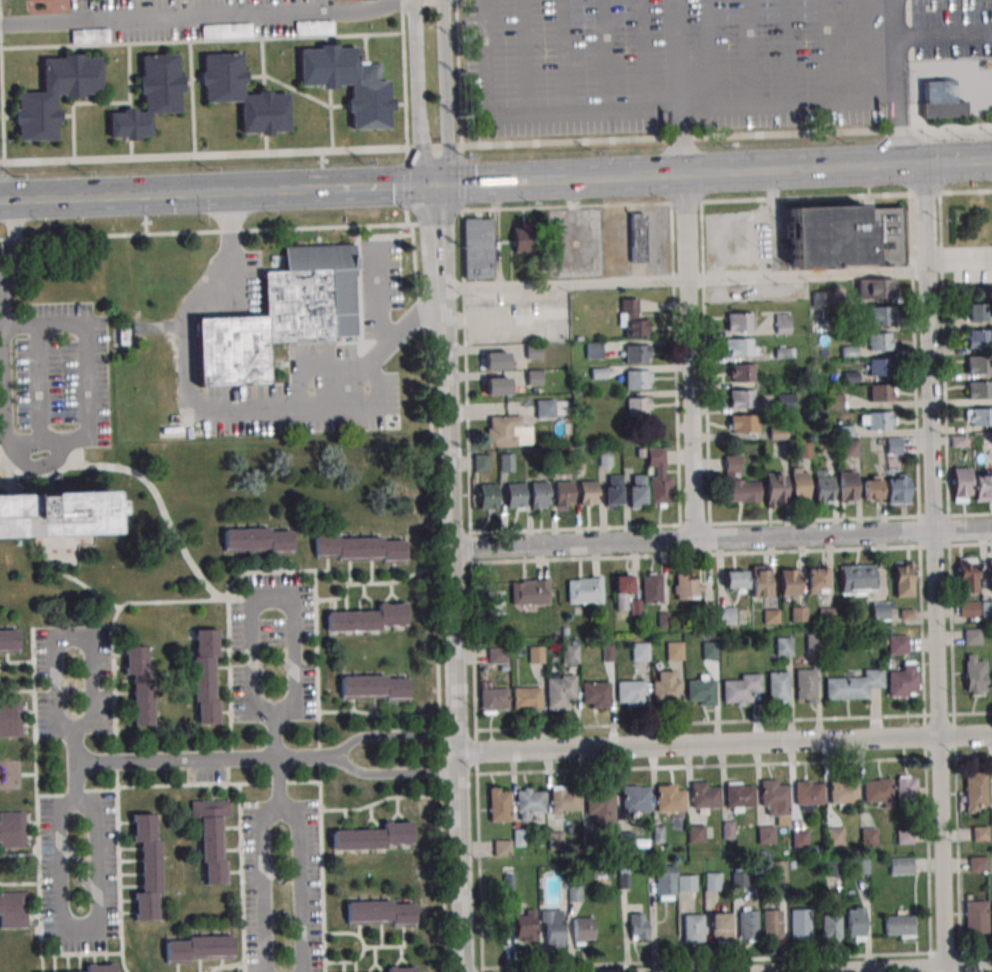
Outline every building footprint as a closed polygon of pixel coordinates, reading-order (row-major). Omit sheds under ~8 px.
[(296,35),(334,35),(334,20),(296,20),(296,35)] [(72,43),(110,43),(110,29),(72,29),(72,43)] [(299,49),(299,86),(320,85),(320,89),(329,89),(338,89),(338,85),(350,85),(350,100),(347,100),(347,107),(347,112),(350,112),(351,130),(389,129),(389,111),(393,111),(393,104),(392,98),(388,98),(388,81),(380,81),(380,64),(366,64),(358,64),(358,47),(337,47),(337,43),(318,44),(318,49),(299,49)] [(179,54),(179,73),(184,73),(184,84),(184,93),(180,93),(181,113),(150,114),(151,136),(136,137),(136,141),(131,141),(123,142),(123,138),(109,138),(108,114),(122,113),(122,110),(130,109),(135,109),(135,113),(144,113),(143,93),(140,93),(139,86),(139,77),(142,77),(141,55),(179,54)] [(102,95),(101,58),(81,58),(81,55),(62,55),(62,60),(43,60),(43,94),(17,94),(17,110),(13,110),(13,118),(13,125),(16,125),(16,142),(56,141),(56,124),(60,124),(59,117),(59,109),(56,109),(55,96),(62,96),(62,99),(73,99),(82,98),(82,96),(102,95)] [(204,56),(204,73),(200,73),(200,79),(200,85),(204,85),(204,104),(239,103),(240,134),(258,133),(258,137),(266,136),(271,136),(271,133),(290,132),(288,94),(271,95),(270,92),(264,92),(258,92),(258,96),(241,97),(241,82),(244,82),(244,77),(244,72),(240,72),(240,55),(204,56)] [(965,117),(965,103),(953,103),(953,80),(922,80),(922,118),(965,117)] [(789,207),(791,267),(872,265),(870,219),(864,219),(863,205),(789,207)] [(629,213),(631,262),(644,262),(643,213),(629,213)] [(465,219),(465,278),(493,277),(493,218),(465,219)] [(513,225),(513,252),(531,252),(531,225),(513,225)] [(197,319),(199,384),(265,381),(263,343),(362,339),(358,244),(284,247),(285,270),(262,271),(264,317),(197,319)] [(893,298),(893,279),(859,279),(859,298),(893,298)] [(648,337),(648,319),(638,319),(637,299),(620,299),(620,338),(648,337)] [(990,321),(990,303),(966,303),(966,321),(990,321)] [(892,326),(892,308),(867,308),(867,326),(892,326)] [(752,313),(727,313),(727,331),(752,331),(752,313)] [(790,315),(776,315),(776,333),(790,333),(790,315)] [(967,348),(991,348),(991,330),(967,330),(967,348)] [(868,333),(868,350),(891,350),(891,333),(868,333)] [(725,356),(756,356),(756,339),(725,339),(725,356)] [(601,343),(587,343),(587,358),(600,358),(601,343)] [(649,345),(625,345),(625,363),(649,363),(649,345)] [(508,369),(508,352),(481,352),(481,369),(508,369)] [(967,373),(991,373),(991,356),(967,356),(967,373)] [(890,375),(890,358),(869,358),(869,375),(890,375)] [(755,364),(728,364),(728,382),(755,382),(755,364)] [(650,370),(626,370),(626,387),(650,387),(650,370)] [(510,395),(510,378),(486,378),(486,395),(510,395)] [(991,381),(967,381),(967,398),(991,398),(991,381)] [(892,384),(869,384),(869,401),(892,401),(892,384)] [(754,390),(729,390),(729,408),(754,408),(754,390)] [(626,416),(650,416),(650,397),(626,397),(626,416)] [(536,400),(536,417),(558,417),(558,408),(565,408),(565,400),(536,400)] [(966,426),(991,426),(991,408),(966,408),(966,426)] [(861,430),(895,430),(895,412),(861,412),(861,430)] [(730,432),(757,432),(757,415),(730,415),(730,432)] [(486,447),(521,447),(521,416),(486,416),(486,447)] [(843,457),(859,457),(859,439),(843,439),(843,457)] [(650,477),(655,477),(655,467),(648,467),(647,449),(664,448),(665,477),(671,477),(672,504),(650,504),(650,477)] [(474,472),(491,472),(491,454),(474,454),(474,472)] [(500,472),(514,472),(514,454),(500,454),(500,472)] [(760,481),(740,481),(740,455),(724,455),(724,502),(760,502),(760,481)] [(808,468),(791,468),(791,502),(808,502),(808,468)] [(970,468),(952,468),(952,502),(970,502),(970,468)] [(815,471),(815,503),(833,503),(833,471),(815,471)] [(974,471),(974,501),(991,501),(991,471),(974,471)] [(856,501),(856,472),(838,472),(838,501),(856,501)] [(766,473),(766,506),(785,506),(785,473),(766,473)] [(886,503),(907,503),(907,474),(886,474),(886,503)] [(632,476),(645,475),(646,505),(628,505),(627,487),(632,487),(632,476)] [(608,476),(621,476),(622,505),(604,506),(604,487),(608,487),(608,476)] [(862,501),(881,501),(881,476),(862,476),(862,501)] [(579,482),(596,481),(597,506),(580,507),(579,482)] [(555,483),(572,482),(573,507),(555,507),(555,483)] [(530,483),(547,483),(548,507),(531,508),(530,483)] [(505,484),(523,484),(524,508),(506,509),(505,484)] [(479,485),(496,485),(497,509),(480,510),(479,485)] [(113,534),(112,517),(119,517),(118,500),(111,500),(110,492),(0,496),(0,538),(113,534)] [(224,529),(224,552),(292,552),(292,529),(224,529)] [(314,537),(337,536),(337,540),(381,538),(381,542),(404,541),(405,564),(382,564),(382,561),(338,562),(338,559),(315,559),(314,537)] [(958,593),(976,593),(976,557),(958,557),(958,593)] [(913,596),(913,562),(895,562),(895,596),(913,596)] [(769,596),(769,565),(751,565),(751,596),(769,596)] [(840,565),(840,592),(874,592),(874,565),(840,565)] [(826,593),(826,567),(807,567),(807,593),(826,593)] [(780,596),(799,596),(799,570),(780,570),(780,596)] [(724,571),(724,592),(746,592),(746,571),(724,571)] [(674,572),(674,599),(702,599),(702,580),(694,580),(694,572),(674,572)] [(643,603),(661,603),(661,573),(643,573),(643,603)] [(615,610),(631,610),(631,574),(615,574),(615,610)] [(568,602),(601,602),(601,578),(568,578),(568,602)] [(512,580),(512,604),(549,604),(549,580),(512,580)] [(872,601),(872,620),(889,620),(889,601),(872,601)] [(960,617),(979,617),(979,601),(960,601),(960,617)] [(991,616),(991,601),(982,601),(982,616),(991,616)] [(407,630),(406,603),(377,603),(377,611),(327,612),(327,631),(407,630)] [(735,624),(735,607),(719,607),(719,624),(735,624)] [(791,621),(807,621),(807,607),(791,607),(791,621)] [(218,629),(194,629),(195,724),(219,724),(218,629)] [(980,629),(964,629),(964,644),(980,644),(980,629)] [(18,653),(18,630),(0,630),(0,653),(18,653)] [(888,636),(888,655),(908,655),(908,636),(888,636)] [(792,638),(776,638),(776,655),(792,655),(792,638)] [(632,642),(632,661),(648,661),(648,642),(632,642)] [(683,660),(683,642),(667,642),(667,660),(683,660)] [(703,659),(718,659),(717,642),(702,642),(703,659)] [(578,699),(577,644),(563,645),(564,675),(546,676),(547,710),(568,709),(567,699),(578,699)] [(153,725),(152,646),(125,647),(126,675),(133,675),(134,726),(153,725)] [(544,663),(544,647),(529,647),(529,663),(544,663)] [(507,649),(491,649),(491,669),(507,669),(507,649)] [(985,657),(976,657),(976,655),(965,655),(965,693),(985,693),(985,657)] [(888,697),(917,697),(917,663),(899,663),(899,672),(888,672),(888,697)] [(795,671),(815,670),(816,703),(806,704),(806,700),(796,701),(795,671)] [(824,678),(825,701),(868,700),(867,689),(883,688),(883,670),(863,670),(863,677),(824,678)] [(767,673),(788,673),(788,701),(768,702),(767,673)] [(740,675),(760,674),(761,692),(751,692),(752,703),(722,704),(722,681),(740,680),(740,675)] [(341,676),(341,701),(409,701),(409,676),(341,676)] [(686,681),(714,680),(715,706),(695,706),(695,701),(687,702),(686,681)] [(617,682),(644,681),(645,707),(626,707),(625,703),(617,703),(617,682)] [(652,682),(680,681),(680,707),(665,707),(665,702),(652,702),(652,682)] [(582,683),(610,683),(610,708),(591,709),(591,704),(583,704),(582,683)] [(513,710),(541,710),(541,687),(513,687),(513,710)] [(480,713),(508,713),(508,688),(480,688),(480,713)] [(22,736),(22,703),(0,703),(0,736),(22,736)] [(966,773),(966,812),(986,812),(986,773),(966,773)] [(916,776),(896,776),(896,799),(916,799),(916,776)] [(829,778),(829,804),(858,804),(857,783),(845,783),(844,778),(829,778)] [(864,802),(892,802),(892,779),(864,779),(864,802)] [(760,780),(761,807),(766,807),(766,816),(789,816),(788,786),(776,786),(776,780),(760,780)] [(725,782),(726,808),(754,807),(754,787),(741,787),(741,781),(725,782)] [(691,783),(691,809),(719,808),(719,788),(706,788),(706,782),(691,783)] [(794,782),(795,806),(823,805),(823,784),(810,785),(810,782),(794,782)] [(550,787),(551,813),(579,812),(579,792),(566,792),(566,786),(550,787)] [(622,786),(622,813),(651,812),(650,788),(637,788),(637,786),(622,786)] [(656,787),(657,813),(685,812),(684,791),(672,792),(672,786),(656,787)] [(510,822),(510,788),(490,788),(490,822),(510,822)] [(517,820),(530,820),(530,812),(545,812),(545,788),(517,788),(517,820)] [(586,789),(587,815),(615,814),(614,794),(602,794),(602,788),(586,789)] [(225,884),(224,818),(231,818),(230,801),(191,802),(191,819),(202,819),(203,884),(225,884)] [(24,812),(0,812),(0,847),(25,847),(24,812)] [(133,815),(134,844),(140,844),(142,892),(135,892),(135,920),(160,920),(158,814),(133,815)] [(383,822),(383,831),(333,830),(333,848),(412,849),(412,822),(383,822)] [(705,825),(689,825),(689,843),(705,843),(705,825)] [(774,844),(774,826),(757,826),(757,844),(774,844)] [(843,846),(843,827),(826,827),(826,846),(843,846)] [(988,842),(988,827),(972,827),(972,842),(988,842)] [(875,845),(875,829),(862,829),(862,845),(875,845)] [(792,830),(792,848),(807,848),(807,830),(792,830)] [(563,833),(549,833),(549,849),(563,849),(563,833)] [(511,856),(511,840),(494,840),(494,856),(511,856)] [(890,874),(912,874),(912,857),(890,857),(890,874)] [(969,871),(987,871),(987,857),(969,857),(969,871)] [(786,861),(768,861),(768,884),(786,884),(786,861)] [(826,875),(839,875),(839,862),(826,862),(826,875)] [(677,866),(656,866),(656,899),(677,899),(677,866)] [(747,871),(733,871),(733,886),(747,886),(747,871)] [(705,891),(722,891),(722,872),(705,872),(705,891)] [(697,875),(680,875),(680,891),(697,891),(697,875)] [(582,901),(582,887),(568,887),(568,901),(582,901)] [(27,893),(0,894),(0,928),(27,928),(27,893)] [(988,934),(988,900),(965,900),(965,934),(988,934)] [(415,901),(347,902),(347,926),(416,925),(415,901)] [(864,907),(847,907),(847,941),(864,941),(864,907)] [(536,909),(525,909),(525,912),(515,912),(515,941),(536,941),(536,909)] [(758,940),(758,909),(739,909),(739,940),(758,940)] [(809,940),(809,909),(791,909),(791,940),(809,940)] [(563,946),(563,910),(542,910),(542,946),(563,946)] [(782,939),(782,910),(763,910),(763,939),(782,939)] [(730,913),(711,913),(711,941),(730,941),(730,913)] [(630,914),(630,940),(648,940),(648,914),(630,914)] [(837,914),(820,914),(819,939),(837,939),(837,914)] [(703,915),(684,915),(684,942),(703,942),(703,915)] [(914,938),(914,916),(886,916),(886,938),(914,938)] [(568,917),(568,943),(594,943),(594,917),(568,917)] [(166,937),(166,961),(233,961),(233,937),(166,937)]
